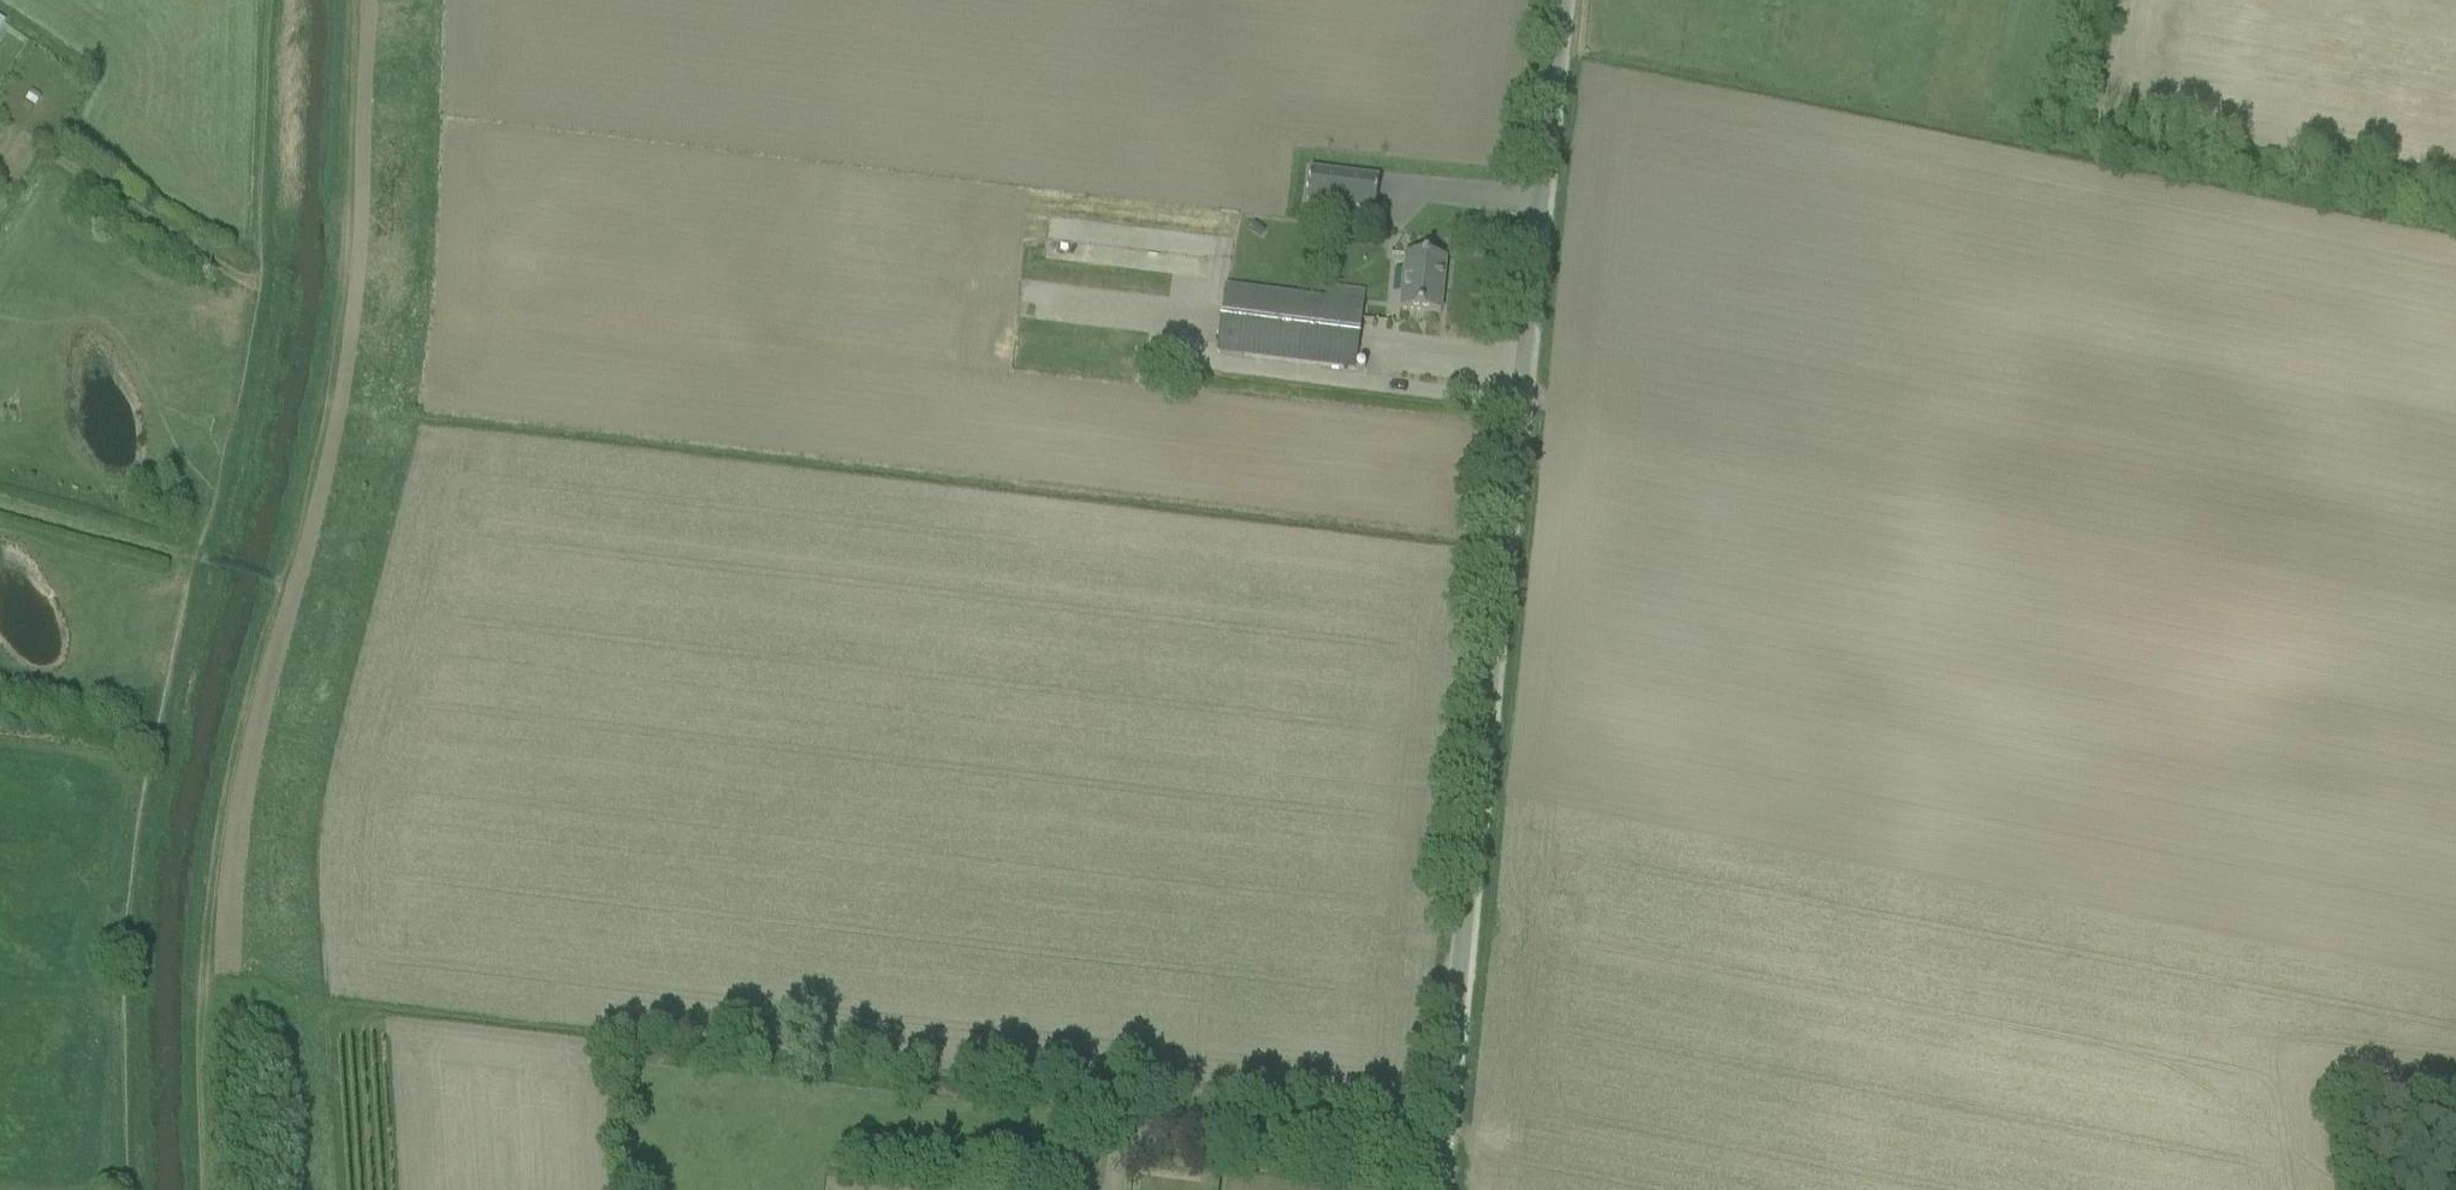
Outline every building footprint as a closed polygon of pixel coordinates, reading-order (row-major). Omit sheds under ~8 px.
[(1374,213),(1378,179),(1311,170),(1306,204),(1374,213)] [(1405,257),(1402,287),(1400,311),(1440,315),(1446,261),(1405,257)] [(1328,287),(1326,301),(1226,288),(1217,353),(1354,370),(1364,291),(1328,287)]
